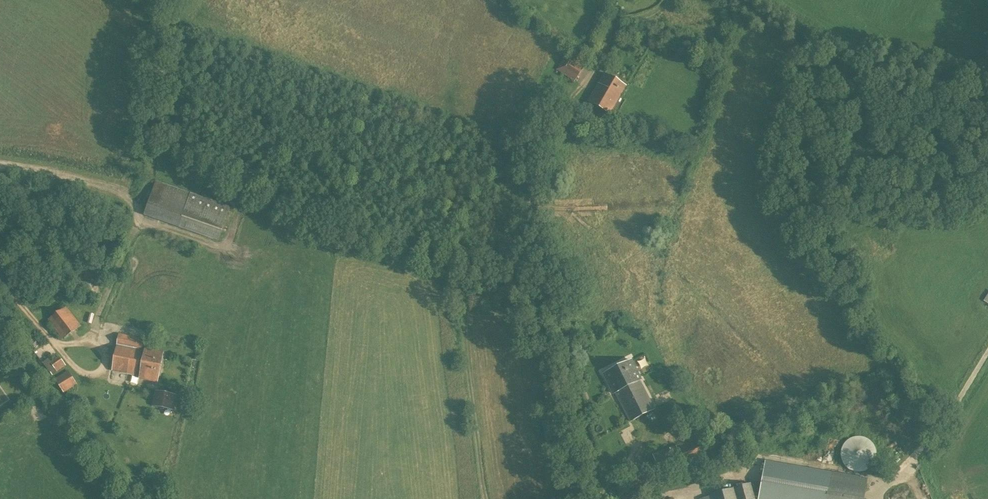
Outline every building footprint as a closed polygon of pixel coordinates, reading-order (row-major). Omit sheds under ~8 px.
[(556,70),(574,82),(586,65),(567,53),(556,70)] [(588,101),(610,114),(626,85),(605,73),(588,101)] [(144,215),(218,242),(230,206),(156,180),(144,215)] [(66,306),(47,320),(62,340),(82,326),(66,306)] [(139,378),(158,381),(163,352),(143,348),(145,340),(119,334),(112,370),(140,376),(139,378)] [(44,363),(52,375),(66,366),(57,353),(44,363)] [(630,360),(603,374),(614,394),(616,393),(631,421),(674,399),(661,375),(642,385),(640,381),(641,380),(630,360)] [(54,378),(64,392),(77,384),(68,370),(54,378)] [(156,391),(153,406),(172,410),(175,394),(156,391)] [(840,452),(840,453),(840,454),(840,455),(840,456),(841,458),(841,460),(842,461),(843,463),(844,464),(845,466),(846,467),(847,468),(849,469),(850,470),(851,470),(853,471),(854,471),(856,472),(857,472),(859,472),(861,471),(863,471),(865,470),(867,470),(868,469),(869,468),(871,467),(872,465),(873,464),(874,463),(874,462),(875,461),(875,459),(876,458),(876,456),(876,454),(876,453),(876,451),(875,449),(875,447),(874,445),(873,444),(872,443),(871,441),(870,440),(869,439),(867,438),(866,437),(864,437),(863,436),(861,436),(859,436),(858,436),(856,436),(855,436),(852,437),(850,437),(849,438),(847,439),(846,441),(844,442),(843,444),(843,445),(842,446),(841,448),(841,450),(840,452)] [(697,437),(653,453),(661,476),(707,459),(697,437)] [(732,469),(745,466),(741,454),(729,458),(732,469)] [(765,461),(760,485),(750,483),(748,484),(708,495),(698,498),(699,498),(754,498),(753,495),(759,493),(758,498),(863,498),(866,479),(765,461)] [(637,489),(621,498),(639,498),(642,497),(637,489)]
